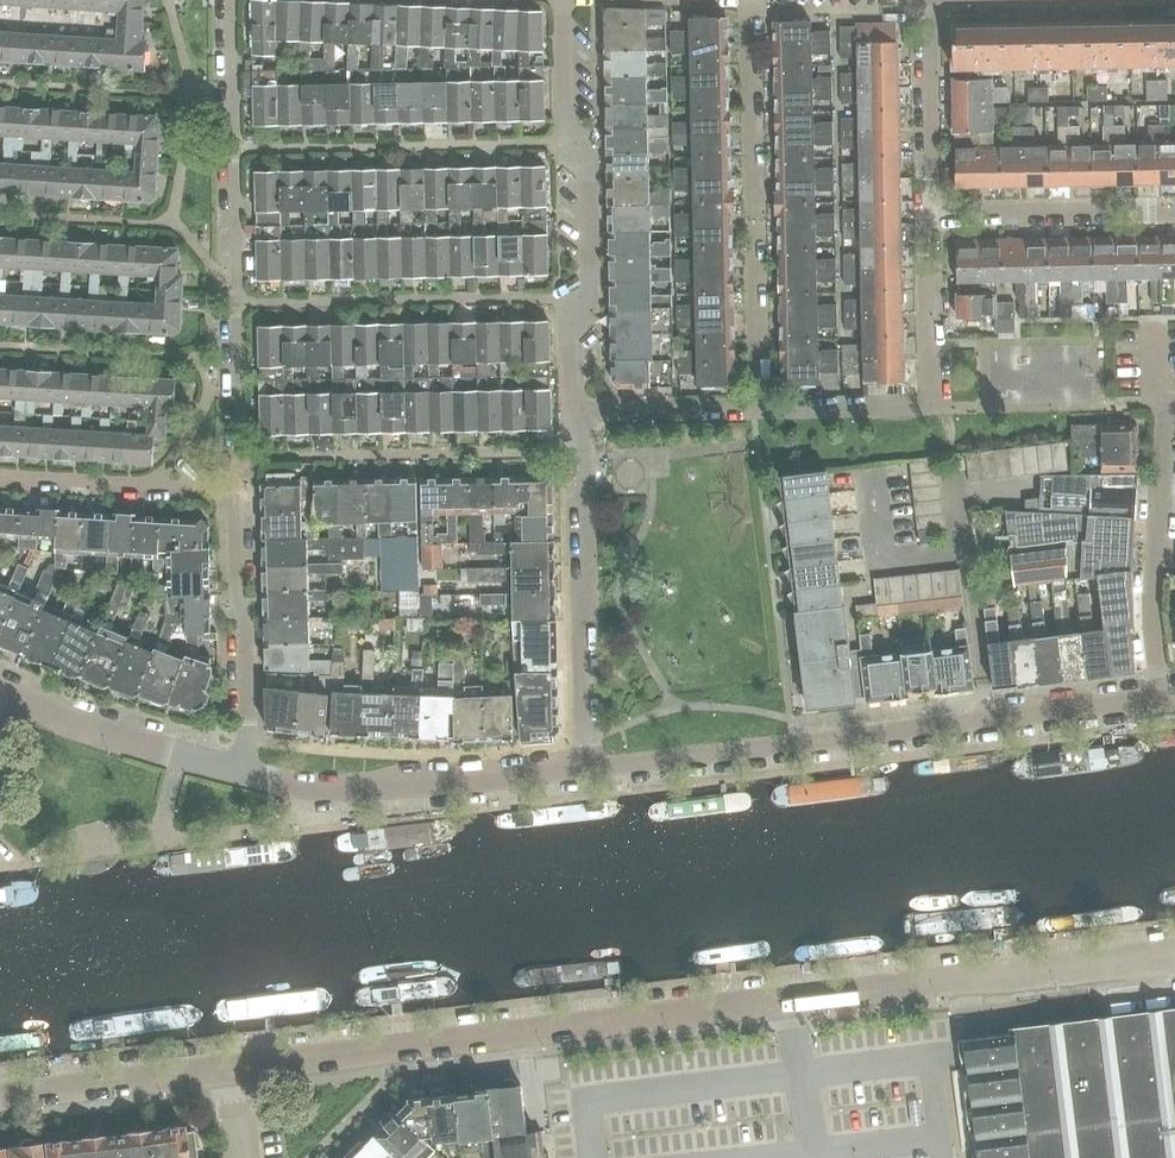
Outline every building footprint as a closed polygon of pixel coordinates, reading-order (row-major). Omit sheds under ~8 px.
[(22,19),(24,0),(0,0),(0,4),(13,5),(12,18),(22,19)] [(51,20),(52,0),(24,0),(22,19),(32,19),(33,6),(50,7),(49,20),(51,20)] [(79,8),(81,8),(82,0),(52,0),(51,20),(59,21),(60,8),(78,9),(79,8)] [(79,8),(78,9),(78,22),(86,23),(87,10),(101,11),(101,9),(109,10),(110,0),(82,0),(81,8),(79,8)] [(118,21),(118,24),(142,26),(144,0),(110,0),(109,10),(101,9),(101,11),(108,11),(108,16),(119,17),(118,21)] [(253,54),(286,56),(286,49),(277,49),(278,0),(252,0),(253,54)] [(286,41),(301,41),(302,1),(281,0),(278,0),(277,49),(286,49),(286,41)] [(300,56),(311,57),(312,41),(325,42),(326,2),(302,1),(301,41),(300,56)] [(325,42),(324,69),(326,69),(335,69),(336,47),(333,46),(333,43),(349,43),(350,3),(326,2),(325,42)] [(351,69),(359,69),(360,53),(358,53),(358,44),(373,45),(374,4),(350,3),(349,43),(347,69),(351,69)] [(398,6),(374,4),(373,45),(372,68),(383,68),(384,45),(396,46),(397,46),(397,45),(398,6)] [(397,46),(396,68),(399,68),(408,68),(408,46),(421,47),(421,46),(423,7),(398,6),(397,45),(397,46)] [(421,47),(420,68),(423,68),(433,68),(433,60),(429,60),(430,47),(445,48),(447,8),(423,7),(421,46),(421,47)] [(665,10),(609,7),(604,11),(605,12),(605,24),(605,26),(646,25),(665,25),(665,10)] [(459,61),(456,61),(457,48),(469,49),(471,9),(447,8),(445,48),(445,67),(447,67),(454,67),(459,67),(459,61)] [(478,67),(481,67),(481,61),(482,49),(493,50),(495,10),(471,9),(469,49),(468,61),(468,67),(471,67),(478,67)] [(493,62),(492,65),(492,67),(495,67),(502,67),(503,50),(517,51),(519,11),(495,10),(493,50),(493,62)] [(517,51),(519,51),(519,66),(531,66),(531,51),(544,52),(543,12),(519,11),(517,51)] [(689,31),(671,31),(671,43),(727,42),(727,36),(726,31),(727,31),(727,18),(707,18),(705,15),(696,15),(694,18),(689,19),(689,31)] [(22,19),(12,18),(11,31),(0,31),(0,59),(20,61),(22,19)] [(48,62),(51,20),(49,20),(48,34),(37,33),(36,33),(36,21),(32,20),(32,19),(22,19),(20,61),(48,62)] [(775,39),(775,44),(831,43),(830,31),(811,31),(811,22),(807,22),(805,19),(796,19),(794,22),(774,22),(775,34),(775,39)] [(79,37),(77,37),(77,35),(58,34),(59,21),(51,20),(48,62),(77,64),(79,37)] [(1174,66),(1174,21),(1165,21),(1166,36),(1156,37),(1156,21),(1131,22),(1132,67),(1174,66)] [(77,35),(77,37),(79,37),(77,64),(105,66),(107,39),(99,38),(99,37),(85,36),(86,23),(78,22),(77,35)] [(1097,22),(1072,23),(1073,68),(1132,67),(1131,22),(1106,22),(1106,37),(1097,38),(1097,22)] [(1038,23),(1013,24),(1014,69),(1073,68),(1072,23),(1047,23),(1047,38),(1038,39),(1038,23)] [(142,26),(118,24),(118,30),(107,29),(107,37),(99,37),(99,38),(107,39),(105,66),(144,68),(146,41),(141,40),(142,26)] [(979,40),(979,24),(953,25),(954,70),(1014,69),(1013,24),(988,24),(988,40),(979,40)] [(646,25),(605,26),(605,52),(647,51),(666,51),(666,38),(647,39),(646,25)] [(840,27),(840,43),(841,58),(858,58),(858,66),(899,65),(899,47),(897,47),(896,26),(887,26),(882,27),(882,26),(858,26),(858,27),(840,27)] [(690,65),(728,65),(728,52),(727,52),(727,47),(727,42),(671,43),(671,55),(690,54),(690,65)] [(812,53),(831,52),(831,43),(775,44),(775,49),(776,49),(776,54),(775,54),(775,66),(812,66),(812,53)] [(605,52),(606,77),(647,76),(647,77),(667,76),(666,63),(647,63),(647,51),(605,52)] [(309,58),(309,70),(310,70),(312,70),(323,70),(323,69),(324,58),(309,58)] [(245,71),(254,71),(254,65),(254,60),(245,60),(245,71)] [(728,77),(728,65),(690,65),(690,76),(672,77),(672,89),(728,88),(728,82),(727,77),(728,77)] [(841,73),(841,89),(899,87),(898,87),(897,82),(900,82),(899,65),(858,66),(858,73),(841,73)] [(502,67),(495,67),(496,80),(496,120),(521,120),(520,80),(504,80),(504,71),(506,71),(506,66),(502,67)] [(544,80),(543,80),(543,66),(531,66),(519,66),(520,80),(521,120),(545,119),(544,80)] [(776,84),(776,89),(832,88),(831,79),(812,79),(812,66),(775,66),(776,79),(776,84)] [(454,67),(447,67),(447,81),(448,121),(472,121),(471,67),(468,67),(459,67),(454,67)] [(478,67),(471,67),(472,121),(496,120),(496,80),(478,80),(478,67)] [(376,122),(400,122),(399,68),(396,68),(375,69),(376,122)] [(400,122),(424,122),(423,81),(408,82),(408,76),(414,76),(414,68),(408,68),(399,68),(400,122)] [(448,121),(447,81),(433,82),(433,68),(423,68),(423,81),(424,122),(448,121)] [(327,83),(328,123),(351,123),(351,83),(336,83),(336,77),(337,77),(337,69),(335,69),(326,69),(327,83)] [(359,69),(351,69),(352,123),(376,122),(375,69),(359,69)] [(254,124),(279,124),(279,70),(254,71),(254,85),(254,95),(254,124)] [(279,70),(279,124),(303,124),(303,83),(287,84),(287,70),(279,70)] [(310,73),(310,70),(309,70),(303,70),(303,83),(303,124),(328,123),(327,83),(312,83),(312,73),(310,73)] [(245,71),(244,71),(244,95),(254,95),(254,85),(254,71),(245,71)] [(668,103),(667,90),(648,90),(647,77),(647,76),(606,77),(606,103),(648,103),(648,104),(668,103)] [(1011,105),(1011,92),(1008,87),(993,87),(993,79),(952,80),(952,98),(954,98),(955,106),(1011,105)] [(1157,80),(1146,80),(1147,100),(1147,102),(1157,102),(1157,80)] [(1168,80),(1157,80),(1157,102),(1168,102),(1168,99),(1168,80)] [(899,87),(841,89),(841,104),(858,103),(859,111),(900,110),(900,93),(898,93),(898,88),(899,88),(899,87)] [(1097,87),(1087,87),(1087,101),(1088,102),(1098,102),(1097,87)] [(1107,87),(1097,87),(1098,102),(1108,101),(1107,87)] [(672,101),(691,100),(691,111),(729,111),(729,97),(728,97),(728,93),(729,92),(728,88),(672,89),(672,101)] [(776,100),(776,112),(813,111),(813,99),(832,98),(832,88),(776,89),(776,95),(777,95),(777,100),(776,100)] [(1038,88),(1028,89),(1028,102),(1028,103),(1038,103),(1038,88)] [(1049,88),(1038,88),(1038,103),(1049,102),(1049,88)] [(668,115),(648,116),(648,104),(648,103),(606,103),(607,128),(648,128),(668,128),(668,115)] [(955,106),(955,115),(952,115),(953,133),(955,133),(964,132),(978,132),(993,132),(993,123),(1007,123),(1011,116),(1011,105),(955,106)] [(1124,105),(1114,106),(1114,116),(1125,115),(1124,106),(1124,105)] [(1169,105),(1160,105),(1160,119),(1170,119),(1169,105)] [(1114,106),(1104,106),(1104,116),(1114,116),(1114,106)] [(13,150),(16,108),(0,107),(0,135),(4,135),(3,149),(13,150)] [(1069,107),(1057,107),(1058,127),(1069,126),(1069,117),(1069,107)] [(1079,107),(1069,107),(1069,117),(1080,117),(1079,107)] [(16,108),(13,150),(15,150),(21,151),(22,137),(43,138),(45,110),(16,108)] [(1033,108),(1023,108),(1023,124),(1034,123),(1033,108)] [(70,140),(71,139),(73,111),(45,110),(43,138),(42,151),(42,152),(50,152),(51,138),(70,140)] [(841,118),(842,134),(900,133),(900,132),(898,132),(898,127),(901,127),(900,110),(859,111),(859,118),(841,118)] [(71,139),(70,140),(69,153),(77,154),(78,140),(97,141),(98,140),(100,140),(102,113),(73,111),(71,139)] [(729,123),(729,111),(691,111),(691,122),(673,123),(673,134),(729,133),(729,128),(728,123),(729,123)] [(777,130),(777,135),(833,134),(833,124),(813,124),(813,111),(776,112),(777,125),(777,130)] [(100,140),(98,140),(97,141),(96,155),(106,155),(107,142),(119,143),(119,142),(128,142),(130,115),(102,113),(100,140)] [(128,142),(119,142),(119,143),(128,143),(128,149),(137,150),(136,157),(157,159),(159,121),(155,117),(130,115),(128,142)] [(1137,144),(1125,144),(1125,125),(1114,126),(1115,185),(1116,185),(1116,183),(1120,183),(1120,186),(1138,185),(1137,144)] [(1148,125),(1149,144),(1137,144),(1138,185),(1155,185),(1155,183),(1160,183),(1160,184),(1159,125),(1148,125)] [(1170,143),(1170,125),(1159,125),(1160,184),(1161,184),(1161,183),(1166,183),(1166,185),(1174,185),(1174,143),(1170,143)] [(1070,186),(1069,126),(1058,127),(1058,145),(1047,146),(1047,187),(1065,187),(1065,184),(1069,184),(1069,186),(1070,186)] [(1080,126),(1069,126),(1070,186),(1070,184),(1075,184),(1075,187),(1093,186),(1092,145),(1080,145),(1080,126)] [(1103,145),(1092,145),(1093,186),(1110,186),(1110,184),(1115,183),(1115,185),(1114,126),(1103,126),(1103,145)] [(1013,146),(1002,146),(1002,188),(1019,188),(1019,185),(1024,185),(1024,187),(1025,187),(1024,127),(1012,127),(1013,146)] [(1047,146),(1035,146),(1034,127),(1024,127),(1025,187),(1025,185),(1030,185),(1030,187),(1047,187),(1047,146)] [(649,141),(648,128),(607,128),(608,154),(649,154),(649,155),(669,155),(669,138),(654,138),(654,141),(649,141)] [(956,182),(956,189),(974,188),(974,186),(979,186),(979,188),(979,187),(978,132),(964,132),(955,133),(956,168),(956,182)] [(993,132),(978,132),(979,187),(980,187),(980,186),(985,186),(985,188),(1002,188),(1002,146),(994,147),(993,132)] [(730,138),(729,133),(673,134),(673,146),(692,145),(692,157),(730,156),(730,143),(729,143),(729,138),(730,138)] [(900,133),(842,134),(842,149),(859,148),(859,156),(901,155),(901,138),(898,138),(898,133),(900,133)] [(777,157),(814,157),(814,144),(833,144),(833,134),(777,135),(777,140),(778,140),(778,145),(777,145),(777,157)] [(13,150),(3,149),(3,150),(4,150),(4,161),(0,161),(0,191),(10,191),(13,150)] [(39,193),(42,152),(42,151),(35,150),(34,164),(15,162),(15,150),(13,150),(10,191),(39,193)] [(70,168),(69,168),(68,166),(49,165),(50,152),(42,152),(39,193),(68,195),(70,168)] [(68,166),(69,168),(70,168),(68,195),(96,197),(98,169),(96,169),(96,168),(76,167),(77,154),(69,153),(68,166)] [(649,167),(649,155),(649,154),(608,154),(608,180),(650,179),(650,180),(663,180),(663,167),(649,167)] [(96,168),(96,169),(98,169),(96,197),(125,198),(126,171),(117,171),(117,169),(106,168),(106,166),(117,167),(118,155),(106,155),(96,155),(96,168)] [(842,164),(843,179),(901,178),(901,177),(899,177),(899,173),(901,172),(901,155),(859,156),(859,163),(842,164)] [(730,168),(730,156),(692,157),(692,168),(674,169),(674,180),(730,179),(730,173),(730,169),(730,168)] [(117,169),(117,171),(126,171),(125,198),(150,200),(155,196),(157,159),(136,157),(136,164),(127,164),(127,170),(117,169)] [(834,169),(814,170),(814,157),(777,157),(778,170),(779,175),(778,175),(778,181),(834,179),(834,169)] [(522,206),(521,167),(497,168),(498,207),(499,221),(508,221),(508,206),(522,206)] [(521,167),(522,206),(523,221),(547,220),(546,167),(521,167)] [(449,168),(425,169),(426,208),(426,223),(437,222),(437,213),(435,213),(435,208),(450,207),(449,168)] [(473,168),(449,168),(450,207),(450,222),(461,222),(461,212),(459,212),(459,207),(474,207),(473,168)] [(497,168),(473,168),(474,207),(474,222),(484,222),(484,212),(493,212),(493,207),(498,207),(497,168)] [(956,168),(942,168),(942,174),(943,182),(956,182),(956,168)] [(377,170),(378,209),(378,223),(387,223),(390,223),(390,214),(387,214),(387,209),(402,208),(401,169),(377,170)] [(401,169),(402,208),(402,223),(411,223),(413,223),(413,208),(426,208),(425,169),(401,169)] [(329,171),(329,210),(330,224),(339,224),(339,209),(354,209),(353,170),(329,171)] [(378,209),(377,170),(353,170),(354,209),(354,224),(363,224),(367,223),(367,209),(378,209)] [(281,171),(256,172),(257,225),(268,225),(281,225),(281,171)] [(304,171),(281,171),(281,225),(290,225),(290,210),(305,210),(304,171)] [(304,171),(305,210),(306,225),(314,224),(314,210),(329,210),(329,171),(304,171)] [(843,194),(844,194),(860,194),(860,201),(902,200),(902,183),(899,183),(899,178),(901,178),(843,179),(843,194)] [(609,205),(621,205),(670,205),(670,188),(659,188),(659,192),(650,193),(650,180),(650,179),(608,180),(609,205)] [(693,191),(693,202),(733,202),(733,190),(731,190),(731,189),(730,189),(730,184),(731,184),(730,179),(674,180),(674,192),(693,191)] [(776,192),(776,203),(816,202),(815,190),(834,189),(834,179),(778,181),(778,186),(779,186),(779,190),(778,190),(778,192),(776,192)] [(843,209),(843,220),(843,224),(902,223),(902,222),(900,223),(900,218),(902,218),(902,200),(860,201),(860,209),(843,209)] [(733,202),(693,202),(693,213),(674,214),(675,225),(732,225),(731,219),(731,214),(731,213),(733,213),(733,202)] [(835,215),(816,215),(816,202),(776,203),(777,214),(779,214),(779,216),(780,216),(780,221),(779,221),(779,226),(835,225),(835,215)] [(670,205),(621,205),(609,205),(609,231),(621,231),(651,231),(652,231),(651,218),(671,217),(670,205)] [(524,274),(548,274),(547,220),(523,221),(523,234),(524,274)] [(500,275),(524,274),(523,234),(507,234),(507,232),(510,227),(510,221),(508,221),(499,221),(499,235),(500,275)] [(426,223),(426,236),(427,276),(451,276),(451,235),(435,236),(435,228),(444,228),(444,222),(437,222),(426,223)] [(451,276),(475,275),(475,235),(460,235),(460,232),(461,229),(461,222),(450,222),(451,235),(451,276)] [(475,275),(500,275),(499,235),(483,235),(483,232),(486,232),(485,222),(484,222),(474,222),(475,235),(475,275)] [(379,277),(403,276),(402,236),(387,236),(387,223),(378,223),(379,237),(379,277)] [(402,236),(403,276),(427,276),(426,236),(411,236),(411,223),(402,223),(402,236)] [(902,223),(843,224),(843,239),(861,238),(861,246),(903,246),(902,228),(900,228),(900,224),(902,223)] [(307,278),(331,278),(330,224),(314,224),(306,225),(306,238),(307,278)] [(331,278),(355,277),(354,237),(342,237),(341,224),(339,224),(330,224),(331,278)] [(355,277),(379,277),(379,237),(363,237),(363,224),(354,224),(354,237),(355,277)] [(281,225),(268,225),(257,225),(258,279),(282,279),(281,225)] [(282,279),(307,278),(306,238),(292,238),(292,225),(290,225),(281,225),(282,279)] [(694,237),(694,248),(732,247),(732,234),(731,234),(731,230),(732,230),(732,225),(675,225),(675,238),(694,237)] [(779,236),(780,248),(816,248),(816,235),(835,235),(835,225),(779,226),(779,231),(780,231),(780,236),(779,236)] [(651,231),(621,231),(609,231),(610,257),(651,256),(671,256),(671,248),(671,240),(665,239),(666,244),(651,244),(651,231)] [(1156,237),(1139,238),(1139,278),(1151,278),(1152,301),(1162,301),(1161,238),(1161,240),(1156,240),(1156,237)] [(1161,238),(1162,301),(1162,302),(1173,302),(1173,278),(1174,278),(1174,237),(1167,237),(1167,240),(1162,240),(1162,238),(1161,238)] [(1094,239),(1094,280),(1106,279),(1107,303),(1117,303),(1116,239),(1116,241),(1111,241),(1111,238),(1094,239)] [(1117,239),(1116,239),(1117,303),(1128,302),(1127,278),(1139,278),(1139,238),(1121,238),(1121,240),(1117,241),(1117,239)] [(7,239),(5,280),(6,268),(22,269),(21,281),(33,282),(36,241),(7,239)] [(1026,241),(1027,304),(1038,304),(1038,280),(1049,280),(1048,239),(1031,240),(1031,242),(1026,242),(1026,241)] [(1061,280),(1061,304),(1072,304),(1071,240),(1070,240),(1070,241),(1066,241),(1066,239),(1048,239),(1049,280),(1061,280)] [(1071,240),(1072,304),(1082,303),(1082,280),(1094,280),(1094,239),(1076,239),(1076,241),(1071,241),(1071,240)] [(981,241),(981,294),(996,294),(995,281),(1004,281),(1003,240),(986,241),(986,243),(981,243),(981,241)] [(1003,240),(1004,281),(1016,281),(1016,298),(1018,301),(1019,305),(1027,304),(1026,241),(1025,241),(1025,242),(1020,242),(1020,240),(1003,240)] [(36,241),(33,282),(41,282),(41,270),(62,271),(61,284),(62,284),(64,242),(36,241)] [(962,294),(981,294),(981,241),(980,242),(980,243),(975,243),(975,241),(957,241),(958,282),(966,282),(966,290),(961,290),(962,294)] [(64,242),(62,284),(71,284),(72,272),(90,273),(89,285),(90,286),(93,244),(64,242)] [(93,244),(90,286),(98,286),(98,274),(117,275),(116,287),(117,287),(118,273),(120,273),(121,246),(93,244)] [(118,273),(117,287),(125,288),(126,275),(139,276),(140,274),(148,275),(150,247),(121,246),(120,273),(118,273)] [(844,254),(844,269),(902,268),(901,268),(901,263),(903,263),(903,246),(861,246),(861,253),(844,254)] [(140,274),(139,276),(147,276),(147,283),(157,284),(157,290),(182,291),(183,275),(176,275),(177,249),(150,247),(148,275),(140,274)] [(732,260),(732,247),(694,248),(695,259),(676,260),(676,271),(733,270),(732,265),(732,260)] [(836,260),(817,260),(816,248),(780,248),(780,261),(781,261),(781,266),(780,266),(780,271),(836,270),(836,260)] [(652,281),(671,281),(671,267),(655,268),(655,270),(652,270),(651,256),(610,257),(610,282),(652,281)] [(902,268),(844,269),(844,284),(861,284),(862,292),(904,291),(903,273),(901,274),(901,269),(902,269),(902,268)] [(695,283),(695,293),(733,293),(733,280),(732,280),(732,275),(733,275),(733,270),(676,271),(676,283),(695,283)] [(780,282),(781,294),(817,293),(817,280),(831,280),(836,280),(836,270),(780,271),(780,277),(781,277),(781,281),(780,282)] [(5,280),(2,322),(31,324),(33,282),(21,281),(20,295),(4,294),(5,280)] [(652,281),(610,282),(611,308),(672,307),(671,294),(652,294),(652,281)] [(41,282),(33,282),(31,324),(59,326),(62,284),(61,284),(60,298),(40,297),(41,282)] [(71,284),(62,284),(59,326),(88,327),(90,286),(89,285),(89,300),(70,299),(71,284)] [(98,286),(90,286),(88,327),(116,329),(118,302),(116,302),(117,287),(116,287),(115,301),(97,300),(98,286)] [(125,288),(117,287),(116,302),(118,302),(116,329),(145,331),(146,303),(138,303),(124,302),(125,288)] [(138,303),(146,303),(145,331),(174,333),(179,328),(182,291),(157,290),(156,298),(146,297),(146,303),(138,303)] [(845,299),(845,314),(903,313),(902,313),(902,308),(904,308),(904,291),(862,292),(862,299),(845,299)] [(733,293),(695,293),(696,305),(677,306),(677,316),(734,316),(733,310),(733,306),(733,293)] [(837,305),(818,306),(817,293),(781,294),(781,307),(782,307),(782,312),(781,312),(781,317),(837,316),(837,305)] [(997,294),(996,294),(981,294),(962,294),(956,295),(956,313),(958,313),(958,319),(995,318),(995,334),(1015,334),(1015,318),(1015,301),(1003,301),(1003,303),(997,303),(997,294)] [(1173,302),(1162,302),(1163,315),(1174,315),(1173,302)] [(1019,318),(1027,318),(1028,318),(1027,304),(1019,305),(1019,318)] [(1038,304),(1027,304),(1028,318),(1041,318),(1041,317),(1040,304),(1038,304)] [(1061,304),(1059,304),(1060,317),(1072,317),(1072,304),(1061,304)] [(611,333),(672,332),(672,316),(672,307),(611,308),(611,333)] [(903,313),(845,314),(845,329),(862,329),(863,337),(904,336),(904,319),(902,319),(902,314),(903,314),(903,313)] [(734,321),(734,316),(677,316),(677,329),(696,328),(696,339),(734,339),(734,326),(733,326),(733,321),(734,321)] [(781,327),(782,339),(818,339),(818,326),(837,325),(837,316),(781,317),(781,322),(782,322),(782,327),(781,327)] [(526,362),(526,376),(551,375),(549,321),(525,322),(526,362)] [(478,376),(487,376),(496,376),(496,369),(492,369),(491,363),(501,363),(500,322),(476,323),(477,363),(477,367),(478,376)] [(502,376),(511,376),(511,362),(526,362),(525,322),(500,322),(501,363),(502,376)] [(429,377),(438,377),(438,363),(453,364),(452,323),(428,324),(429,364),(429,377)] [(452,323),(453,364),(462,363),(477,363),(476,323),(452,323)] [(357,379),(368,378),(368,365),(381,365),(380,324),(356,325),(357,365),(357,379)] [(381,378),(405,378),(404,324),(380,324),(381,365),(381,378)] [(405,378),(414,378),(414,364),(429,364),(428,324),(404,324),(405,378)] [(320,379),(321,379),(321,373),(318,373),(318,366),(333,366),(332,325),(308,326),(309,366),(309,379),(320,379)] [(333,379),(343,379),(343,369),(342,369),(342,366),(357,365),(356,325),(332,325),(333,366),(333,379)] [(285,380),(284,326),(259,326),(260,380),(285,380)] [(294,380),(294,367),(309,366),(308,326),(284,326),(285,380),(294,380)] [(672,332),(611,333),(612,360),(649,359),(673,358),(673,340),(672,332)] [(863,344),(846,344),(843,344),(843,351),(843,360),(904,359),(904,358),(902,358),(902,353),(905,353),(904,336),(863,337),(863,344)] [(734,351),(734,339),(696,339),(697,350),(678,351),(678,362),(735,361),(734,356),(734,351)] [(843,351),(841,351),(818,351),(818,339),(782,339),(782,352),(783,352),(783,357),(782,357),(782,362),(843,361),(843,360),(843,351)] [(649,359),(612,360),(612,381),(613,381),(619,387),(651,387),(651,386),(674,386),(673,358),(649,359)] [(904,359),(843,360),(843,361),(843,374),(863,374),(863,383),(902,382),(905,382),(905,364),(903,364),(902,359),(904,359)] [(735,367),(735,361),(678,362),(678,375),(698,374),(698,386),(702,386),(705,388),(713,388),(716,385),(735,385),(735,371),(734,371),(734,367),(735,367)] [(843,374),(843,361),(782,362),(782,368),(783,368),(783,373),(782,373),(783,384),(802,384),(805,387),(813,386),(816,383),(819,383),(819,373),(839,372),(838,371),(842,371),(842,374),(843,374)] [(462,363),(453,364),(453,377),(462,377),(478,376),(477,367),(462,367),(462,363)] [(25,413),(28,371),(0,370),(0,399),(17,400),(16,412),(25,413)] [(35,401),(53,402),(53,400),(54,400),(56,373),(28,371),(25,413),(25,414),(34,414),(35,401)] [(63,416),(64,403),(81,404),(82,402),(83,402),(85,375),(56,373),(54,400),(53,400),(53,402),(54,402),(53,416),(54,416),(63,416)] [(82,402),(81,404),(83,404),(82,417),(92,417),(92,405),(111,406),(113,377),(85,375),(83,402),(82,402)] [(551,375),(526,376),(526,378),(527,429),(552,428),(551,389),(551,375)] [(478,376),(478,391),(479,430),(503,429),(502,390),(487,391),(487,376),(478,376)] [(502,376),(502,390),(503,429),(527,429),(526,378),(511,379),(511,376),(502,376)] [(137,408),(137,405),(140,406),(142,378),(113,377),(111,406),(111,419),(120,419),(121,407),(137,408)] [(429,377),(414,378),(405,378),(406,431),(431,431),(429,377)] [(453,377),(438,377),(429,377),(431,431),(455,430),(453,377)] [(479,430),(478,391),(463,391),(462,377),(453,377),(455,430),(479,430)] [(140,406),(137,405),(137,408),(139,408),(138,417),(148,418),(148,427),(165,429),(167,406),(173,407),(175,380),(142,378),(140,406)] [(381,387),(381,378),(368,378),(357,379),(358,432),(382,432),(381,392),(366,393),(366,387),(381,387)] [(381,387),(381,392),(382,432),(406,431),(405,378),(381,378),(381,387)] [(309,379),(308,380),(308,394),(309,394),(310,433),(334,433),(333,393),(320,393),(320,379),(309,379)] [(358,432),(357,379),(343,379),(333,379),(333,393),(334,433),(358,432)] [(286,433),(285,380),(260,380),(261,434),(286,433)] [(285,380),(286,433),(310,433),(309,394),(308,394),(294,394),(294,380),(285,380)] [(902,382),(863,383),(863,393),(902,393),(902,382)] [(22,455),(25,414),(25,413),(16,412),(16,426),(0,425),(0,453),(22,455)] [(38,428),(25,426),(25,414),(22,455),(51,456),(52,428),(53,428),(54,416),(53,416),(44,415),(43,428),(38,428)] [(52,428),(51,456),(79,458),(81,430),(82,417),(72,417),(72,430),(53,428),(52,428)] [(81,430),(79,458),(108,460),(109,432),(110,432),(111,419),(100,418),(100,431),(81,430)] [(109,432),(108,460),(152,462),(153,436),(165,437),(165,429),(148,427),(147,434),(137,433),(138,420),(127,420),(126,433),(110,432),(109,432)] [(1072,448),(1081,448),(1138,448),(1137,424),(1072,425),(1072,448)] [(1065,442),(1051,443),(1054,472),(1069,470),(1065,442)] [(1051,443),(1037,445),(1040,474),(1054,472),(1051,443)] [(1023,447),(1023,449),(1026,475),(1040,474),(1037,445),(1023,447)] [(1009,448),(1009,449),(1012,477),(1026,475),(1023,449),(1023,447),(1009,448)] [(1012,477),(1009,449),(1009,448),(994,450),(998,478),(1012,477)] [(1138,471),(1138,448),(1081,448),(1081,457),(1102,457),(1102,471),(1126,471),(1138,471)] [(994,450),(980,452),(984,480),(998,478),(994,450)] [(980,452),(966,453),(969,482),(984,480),(980,452)] [(938,457),(909,460),(911,474),(939,471),(938,457)] [(783,500),(783,499),(830,494),(827,470),(780,476),(780,477),(774,481),(775,482),(776,481),(782,491),(783,500)] [(939,471),(911,474),(913,489),(941,485),(939,471)] [(529,476),(530,496),(553,495),(553,483),(554,482),(547,475),(546,476),(529,476)] [(1123,517),(1135,517),(1137,477),(1137,475),(1081,475),(1081,476),(1041,477),(1040,512),(1040,513),(1091,515),(1123,517)] [(471,477),(447,478),(447,515),(447,534),(448,544),(458,544),(458,515),(470,515),(471,515),(471,477)] [(495,477),(471,477),(471,515),(470,515),(470,543),(477,543),(486,542),(486,530),(484,530),(483,515),(494,514),(496,514),(495,477)] [(520,514),(520,488),(520,477),(495,477),(496,514),(494,514),(494,526),(507,525),(507,514),(520,514)] [(447,515),(447,478),(422,478),(422,508),(423,545),(443,544),(448,544),(447,534),(434,534),(434,515),(447,515)] [(356,537),(367,537),(367,523),(366,479),(341,480),(342,523),(356,523),(356,537)] [(367,523),(379,522),(379,538),(381,538),(381,537),(392,537),(392,521),(391,479),(366,479),(367,523)] [(418,536),(417,479),(391,479),(392,521),(407,521),(408,537),(418,536)] [(342,523),(341,480),(315,480),(315,481),(315,511),(315,521),(315,524),(329,524),(329,538),(342,538),(342,524),(342,523)] [(262,486),(263,511),(302,511),(315,511),(315,481),(268,481),(267,481),(262,486)] [(913,489),(914,503),(943,499),(941,485),(913,489)] [(785,522),(786,522),(833,516),(830,494),(783,499),(783,500),(777,503),(778,505),(779,504),(785,514),(785,522)] [(530,496),(530,515),(554,515),(553,495),(530,496)] [(1040,498),(1026,500),(1025,512),(1040,512),(1040,498)] [(943,499),(914,503),(916,517),(944,514),(943,499)] [(19,538),(20,538),(21,509),(0,508),(0,537),(19,538)] [(19,538),(18,547),(38,550),(39,539),(56,541),(57,541),(59,510),(39,509),(39,510),(21,509),(20,538),(19,538)] [(55,564),(55,567),(67,568),(67,558),(64,558),(64,553),(82,554),(84,513),(60,511),(60,510),(59,510),(57,541),(56,541),(55,564)] [(315,526),(315,524),(315,521),(302,522),(302,511),(263,511),(263,539),(315,538),(315,526)] [(1134,536),(1133,536),(1105,535),(1104,541),(1075,541),(1075,534),(1036,537),(1037,513),(1040,513),(1040,512),(1007,511),(1015,585),(1052,581),(1066,579),(1083,577),(1099,575),(1132,572),(1132,567),(1130,567),(1131,559),(1132,559),(1134,536)] [(84,513),(82,554),(88,555),(107,556),(110,514),(84,513)] [(1091,515),(1040,513),(1037,513),(1036,537),(1075,534),(1075,541),(1104,541),(1105,535),(1133,536),(1134,523),(1135,517),(1123,517),(1091,515)] [(118,557),(132,558),(133,558),(135,515),(116,514),(115,515),(110,514),(107,556),(106,574),(116,576),(118,557)] [(918,531),(935,529),(946,528),(944,514),(916,517),(918,531)] [(132,558),(131,577),(139,579),(143,579),(144,558),(154,559),(154,557),(159,557),(159,550),(160,537),(161,517),(136,516),(136,515),(135,515),(133,558),(132,558)] [(523,541),(542,541),(554,540),(554,515),(530,515),(522,515),(523,541)] [(788,545),(789,545),(836,539),(833,516),(786,522),(785,522),(780,526),(781,527),(787,537),(788,545)] [(160,537),(159,550),(182,549),(181,544),(209,544),(209,526),(210,525),(204,519),(202,520),(161,517),(160,537)] [(935,529),(918,531),(919,545),(937,543),(935,529)] [(418,536),(408,537),(392,537),(381,537),(381,538),(381,591),(418,592),(418,536)] [(364,559),(364,538),(342,538),(329,538),(315,538),(263,539),(264,554),(265,554),(265,559),(264,559),(264,560),(276,559),(308,560),(308,545),(313,545),(316,549),(329,549),(329,560),(364,559)] [(789,545),(788,545),(783,549),(783,550),(784,549),(790,559),(791,568),(791,567),(838,562),(836,539),(789,545)] [(542,541),(523,541),(486,542),(477,543),(477,555),(512,554),(512,568),(555,567),(554,540),(542,541)] [(209,570),(209,565),(210,565),(210,545),(181,544),(182,549),(159,550),(159,557),(154,557),(154,570),(158,571),(168,570),(209,570)] [(423,571),(443,570),(443,544),(423,545),(423,571)] [(30,550),(24,563),(29,565),(36,551),(30,550)] [(794,590),(841,584),(838,562),(791,567),(791,568),(785,571),(786,572),(787,572),(793,582),(794,590)] [(19,592),(29,569),(19,564),(9,587),(0,583),(0,634),(19,592)] [(51,564),(46,571),(57,575),(60,568),(55,568),(55,567),(55,564),(53,564),(51,564)] [(276,564),(264,564),(264,566),(265,566),(265,570),(264,571),(265,590),(308,591),(308,574),(343,573),(343,564),(325,564),(298,565),(276,564)] [(512,593),(555,593),(555,567),(512,568),(468,569),(469,581),(507,581),(508,579),(512,579),(512,593)] [(959,569),(945,570),(948,599),(963,597),(960,568),(959,568),(959,569)] [(92,570),(83,592),(92,597),(101,574),(92,570)] [(209,570),(168,570),(168,585),(154,585),(154,597),(165,596),(211,595),(210,595),(209,570)] [(931,572),(934,600),(948,599),(945,570),(931,572)] [(931,572),(917,574),(920,602),(926,601),(934,600),(931,572)] [(1099,576),(1106,628),(1112,672),(1117,672),(1117,673),(1136,670),(1130,626),(1134,626),(1132,572),(1099,576)] [(920,602),(917,574),(903,575),(906,603),(920,602)] [(121,577),(100,625),(81,674),(92,679),(94,684),(101,687),(106,685),(109,686),(110,684),(129,637),(112,630),(114,625),(113,623),(120,608),(127,606),(131,599),(139,579),(131,577),(122,575),(121,577)] [(898,604),(906,603),(903,575),(888,577),(892,605),(898,604)] [(0,634),(0,642),(2,647),(8,649),(14,647),(25,652),(46,603),(55,581),(46,577),(35,598),(19,592),(0,634)] [(892,605),(888,577),(874,578),(877,603),(877,607),(892,605)] [(1066,579),(1052,581),(1059,634),(1065,678),(1070,678),(1070,679),(1089,676),(1089,675),(1082,631),(1072,633),(1066,579)] [(794,590),(788,594),(789,595),(790,595),(796,605),(796,612),(844,606),(841,584),(794,590)] [(25,652),(24,653),(27,654),(29,659),(36,662),(41,659),(43,660),(43,661),(45,662),(46,660),(51,662),(50,664),(52,665),(53,663),(83,592),(73,588),(64,610),(46,603),(25,652)] [(308,591),(265,590),(265,591),(266,591),(266,596),(265,596),(265,616),(309,617),(309,601),(328,601),(329,590),(308,591)] [(81,674),(100,625),(83,618),(92,597),(83,592),(53,663),(60,666),(59,668),(62,669),(62,668),(64,669),(66,674),(73,676),(78,674),(81,675),(81,674)] [(513,621),(544,621),(556,621),(555,593),(512,593),(489,594),(480,595),(480,605),(512,605),(513,621)] [(1106,628),(1094,630),(1090,593),(1078,594),(1082,631),(1089,675),(1093,675),(1093,676),(1112,673),(1112,672),(1106,628)] [(211,616),(211,595),(165,596),(166,623),(187,622),(186,631),(186,633),(196,633),(211,632),(210,616),(211,616)] [(424,596),(419,596),(420,618),(426,618),(433,618),(432,595),(424,596)] [(963,597),(948,599),(934,600),(926,601),(927,612),(964,608),(963,597)] [(1016,597),(1006,598),(1007,606),(1017,605),(1016,597)] [(898,604),(899,615),(927,612),(926,601),(920,602),(906,603),(898,604)] [(1034,622),(1035,637),(1041,682),(1042,682),(1042,681),(1046,681),(1065,679),(1065,678),(1059,634),(1047,636),(1043,601),(1031,603),(1033,622),(1034,622)] [(878,617),(877,607),(877,603),(856,605),(858,619),(878,617)] [(898,604),(892,605),(877,607),(878,617),(899,615),(898,604)] [(1008,606),(1012,640),(1018,685),(1018,684),(1023,683),(1023,684),(1041,682),(1035,637),(1024,638),(1022,623),(1021,623),(1019,605),(1017,605),(1008,606)] [(857,703),(857,702),(856,693),(866,692),(861,649),(850,650),(847,621),(846,621),(844,606),(796,612),(808,709),(857,703)] [(996,607),(984,609),(994,688),(994,687),(999,686),(1000,687),(1018,685),(1012,640),(1000,641),(996,607)] [(418,608),(399,608),(400,617),(418,617),(418,608)] [(135,693),(138,694),(157,646),(141,639),(145,631),(144,631),(151,615),(141,612),(129,637),(110,684),(122,689),(121,693),(134,697),(135,693)] [(265,616),(266,643),(309,644),(309,628),(335,628),(337,618),(309,618),(309,617),(265,616)] [(518,692),(521,738),(533,737),(533,736),(533,734),(538,733),(538,736),(554,734),(554,735),(559,730),(559,729),(557,670),(556,670),(555,658),(557,658),(556,621),(544,621),(513,621),(511,621),(514,659),(518,692)] [(157,646),(138,694),(139,694),(140,692),(151,696),(153,701),(161,704),(166,701),(169,702),(184,660),(183,660),(167,653),(173,631),(186,631),(187,622),(166,623),(157,646)] [(969,646),(967,631),(967,628),(955,629),(957,647),(932,649),(932,650),(936,689),(937,695),(958,692),(958,691),(974,689),(969,646)] [(196,633),(186,633),(187,650),(189,651),(187,655),(186,657),(185,656),(184,658),(183,658),(183,660),(184,660),(169,702),(169,700),(181,704),(181,703),(196,708),(197,709),(207,704),(206,703),(210,692),(210,691),(208,687),(206,687),(207,686),(212,683),(214,677),(211,672),(212,671),(211,671),(211,657),(210,657),(197,653),(196,633)] [(871,634),(859,635),(861,649),(866,692),(867,702),(888,699),(888,701),(909,698),(908,692),(903,652),(902,652),(873,655),(871,634)] [(908,692),(936,689),(932,650),(932,649),(930,637),(901,640),(902,652),(903,652),(908,692)] [(320,676),(331,675),(332,660),(309,661),(309,644),(266,643),(266,663),(267,663),(267,668),(266,668),(266,669),(314,672),(314,676),(320,676)] [(395,680),(392,680),(390,679),(389,686),(374,686),(376,650),(364,650),(362,685),(360,734),(360,735),(370,735),(371,734),(373,734),(376,738),(383,738),(386,735),(392,735),(395,686),(395,680)] [(422,666),(423,652),(413,651),(412,665),(422,666)] [(454,699),(454,712),(455,730),(455,742),(465,741),(465,740),(484,739),(484,696),(483,696),(483,686),(466,686),(465,664),(461,664),(460,652),(453,652),(453,664),(454,699)] [(354,737),(357,734),(360,734),(362,685),(354,685),(345,685),(343,653),(333,653),(332,660),(331,675),(329,694),(333,694),(332,722),(332,734),(342,734),(342,733),(344,733),(347,736),(354,737)] [(450,712),(454,712),(454,699),(453,664),(439,663),(439,680),(438,688),(423,688),(422,736),(425,736),(428,740),(434,740),(438,737),(439,737),(439,738),(450,738),(450,727),(450,712)] [(392,735),(393,735),(396,735),(399,739),(406,739),(409,736),(411,736),(411,737),(422,737),(422,736),(423,688),(423,669),(413,669),(412,687),(395,686),(392,735)] [(266,673),(267,716),(268,729),(268,730),(277,731),(278,730),(296,732),(301,675),(296,675),(295,690),(277,688),(277,673),(266,673)] [(325,736),(326,727),(327,724),(329,694),(331,675),(320,676),(319,693),(303,691),(305,675),(301,675),(296,732),(315,734),(315,735),(325,736)] [(504,739),(514,739),(512,681),(506,681),(506,683),(501,683),(501,695),(484,696),(484,739),(504,738),(504,739)] [(1156,735),(1158,759),(1174,757),(1174,733),(1156,735)] [(1127,739),(1057,747),(1059,771),(1130,762),(1127,739)] [(958,759),(887,768),(890,792),(961,783),(958,759)] [(859,772),(788,780),(791,804),(862,795),(859,772)] [(698,791),(627,800),(630,824),(701,815),(698,791)] [(599,803),(528,812),(531,836),(602,827),(599,803)] [(376,831),(305,839),(308,863),(379,854),(376,831)] [(277,843),(206,851),(209,875),(280,866),(277,843)] [(0,877),(0,901),(23,898),(20,874),(0,877)] [(1145,893),(1074,902),(1077,925),(1148,917),(1145,893)] [(977,914),(906,922),(909,946),(980,937),(977,914)] [(878,926),(807,935),(810,958),(881,949),(878,926)] [(705,947),(634,956),(637,980),(708,971),(705,947)] [(606,960),(535,968),(538,992),(609,983),(606,960)] [(436,980),(366,989),(368,1013),(439,1004),(436,980)] [(337,993),(266,1001),(269,1025),(340,1016),(337,993)] [(168,1013),(97,1022),(100,1045),(171,1037),(168,1013)] [(965,1039),(968,1069),(969,1070),(969,1075),(978,1145),(978,1150),(979,1157),(1174,1157),(1174,1014),(1106,1022),(1066,1028),(1053,1029),(1021,1033),(1015,1034),(1015,1033),(1010,1034),(991,1036),(965,1039)] [(0,1034),(0,1049),(1,1058),(72,1049),(69,1025),(0,1034)] [(489,1089),(495,1137),(494,1137),(497,1157),(540,1157),(540,1155),(545,1155),(542,1131),(528,1133),(521,1085),(517,1086),(517,1083),(512,1079),(504,1080),(501,1085),(501,1088),(489,1089)] [(489,1089),(475,1091),(474,1088),(470,1084),(462,1085),(458,1090),(459,1093),(455,1093),(462,1153),(481,1151),(482,1157),(497,1157),(494,1137),(495,1137),(489,1089)] [(455,1093),(445,1094),(445,1087),(431,1089),(432,1096),(429,1096),(433,1136),(434,1142),(448,1140),(450,1157),(462,1157),(462,1153),(455,1093)] [(410,1102),(399,1113),(422,1137),(433,1136),(429,1096),(426,1097),(425,1090),(412,1091),(413,1098),(409,1098),(410,1102)] [(422,1137),(399,1113),(397,1115),(396,1114),(389,1112),(382,1119),(383,1126),(384,1127),(376,1135),(398,1157),(428,1157),(436,1151),(422,1137)] [(147,1131),(150,1157),(196,1157),(193,1131),(183,1132),(182,1126),(161,1129),(161,1130),(147,1131)] [(113,1135),(117,1157),(150,1157),(147,1131),(147,1130),(125,1133),(125,1134),(113,1135)] [(83,1157),(117,1157),(113,1135),(102,1137),(101,1136),(80,1138),(80,1139),(83,1157)] [(38,1143),(36,1144),(32,1138),(22,1139),(22,1140),(19,1146),(6,1147),(8,1157),(40,1157),(38,1143)] [(43,1143),(45,1154),(45,1157),(83,1157),(80,1139),(65,1141),(65,1140),(43,1143)] [(372,1140),(366,1146),(361,1140),(345,1156),(347,1157),(390,1157),(372,1140)]
